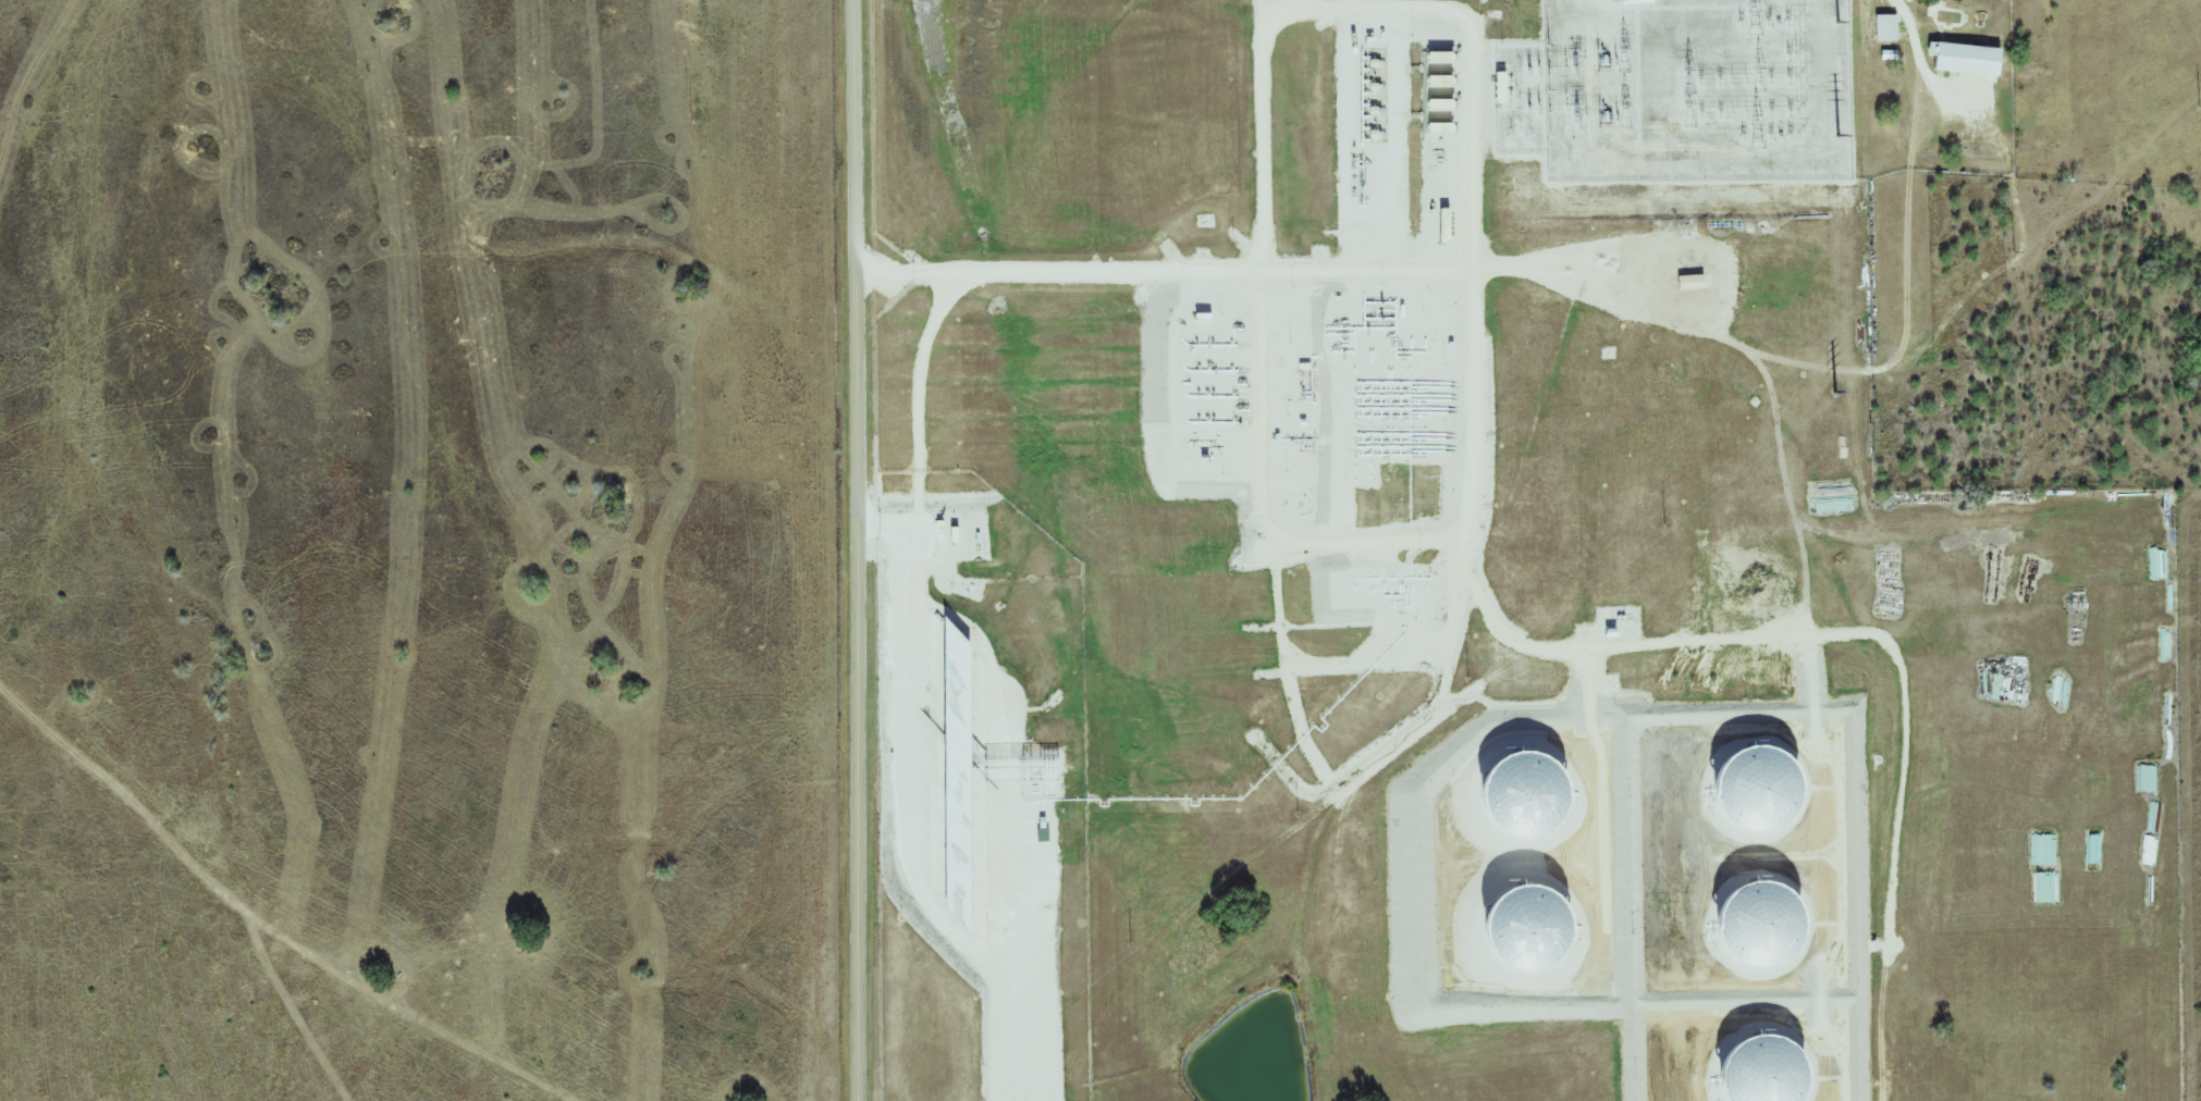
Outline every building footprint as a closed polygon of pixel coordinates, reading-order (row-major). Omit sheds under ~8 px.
[(1878,15),(1878,42),(1899,41),(1898,15),(1878,15)] [(1935,72),(2003,75),(2004,47),(1930,43),(1929,56),(1935,57),(1935,72)] [(1498,103),(1509,102),(1508,72),(1497,72),(1498,103)] [(1456,76),(1429,76),(1428,111),(1437,111),(1437,115),(1456,115),(1456,99),(1445,99),(1445,88),(1456,88),(1456,76)] [(1726,819),(1737,827),(1750,831),(1765,830),(1778,825),(1787,815),(1794,803),(1796,789),(1793,776),(1785,764),(1775,755),(1762,751),(1749,750),(1737,754),(1727,760),(1720,770),(1716,782),(1714,794),(1719,807),(1726,819)] [(1495,827),(1507,836),(1520,839),(1533,838),(1546,832),(1556,824),(1562,811),(1564,797),(1561,784),(1554,772),(1544,764),(1530,758),(1518,758),(1507,762),(1496,769),(1488,779),(1484,790),(1483,803),(1487,816),(1495,827)] [(1729,952),(1741,960),(1754,963),(1768,963),(1780,957),(1791,948),(1796,936),(1798,921),(1796,908),(1788,896),(1778,888),(1765,883),(1753,882),(1741,887),(1730,893),(1722,903),(1718,915),(1718,927),(1721,940),(1729,952)] [(1500,955),(1511,964),(1524,967),(1538,966),(1551,961),(1561,951),(1567,939),(1569,926),(1566,912),(1559,900),(1549,891),(1536,887),(1523,887),(1511,890),(1501,896),(1493,906),(1489,918),(1488,931),(1491,944),(1500,955)] [(1802,1092),(1804,1079),(1800,1065),(1793,1053),(1783,1044),(1770,1040),(1757,1040),(1745,1043),(1735,1051),(1727,1061),(1723,1072),(1722,1085),(1725,1098),(1728,1100),(1797,1100),(1802,1092)]
